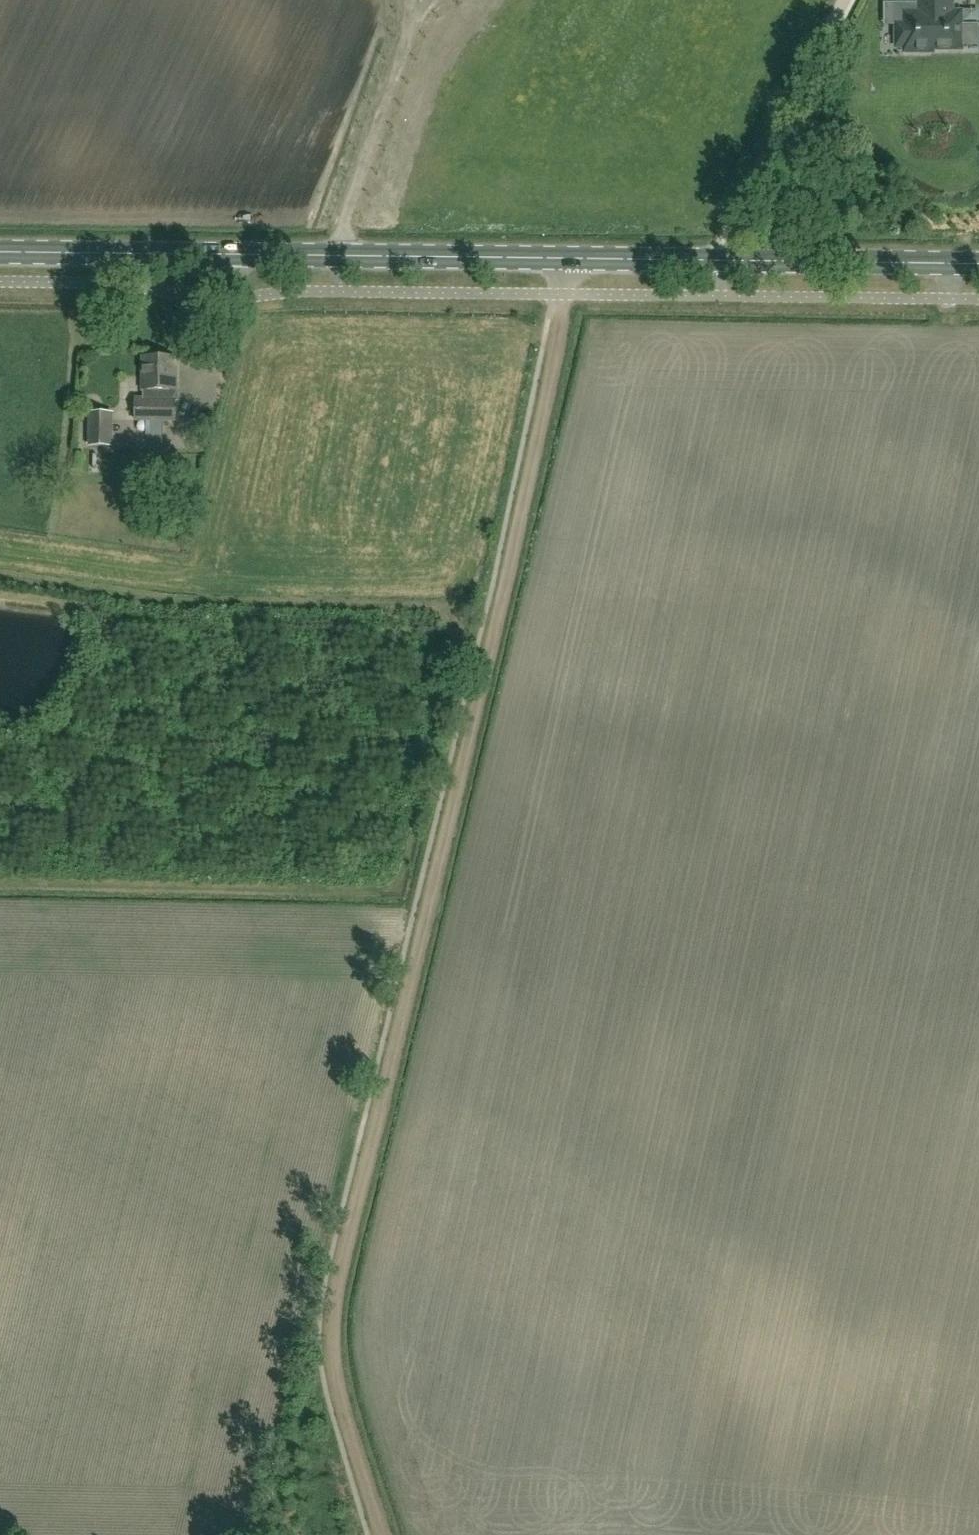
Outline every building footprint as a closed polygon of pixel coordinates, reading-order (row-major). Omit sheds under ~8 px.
[(897,48),(905,48),(905,53),(924,53),(924,51),(962,51),(962,47),(978,47),(978,26),(962,26),(962,14),(949,14),(949,7),(953,7),(953,0),(920,0),(920,5),(920,7),(923,7),(923,14),(905,14),(905,26),(897,26),(897,48)] [(176,401),(176,359),(144,359),(144,401),(136,401),(136,421),(175,421),(175,401),(176,401)] [(113,448),(113,414),(89,413),(88,447),(113,448)]
